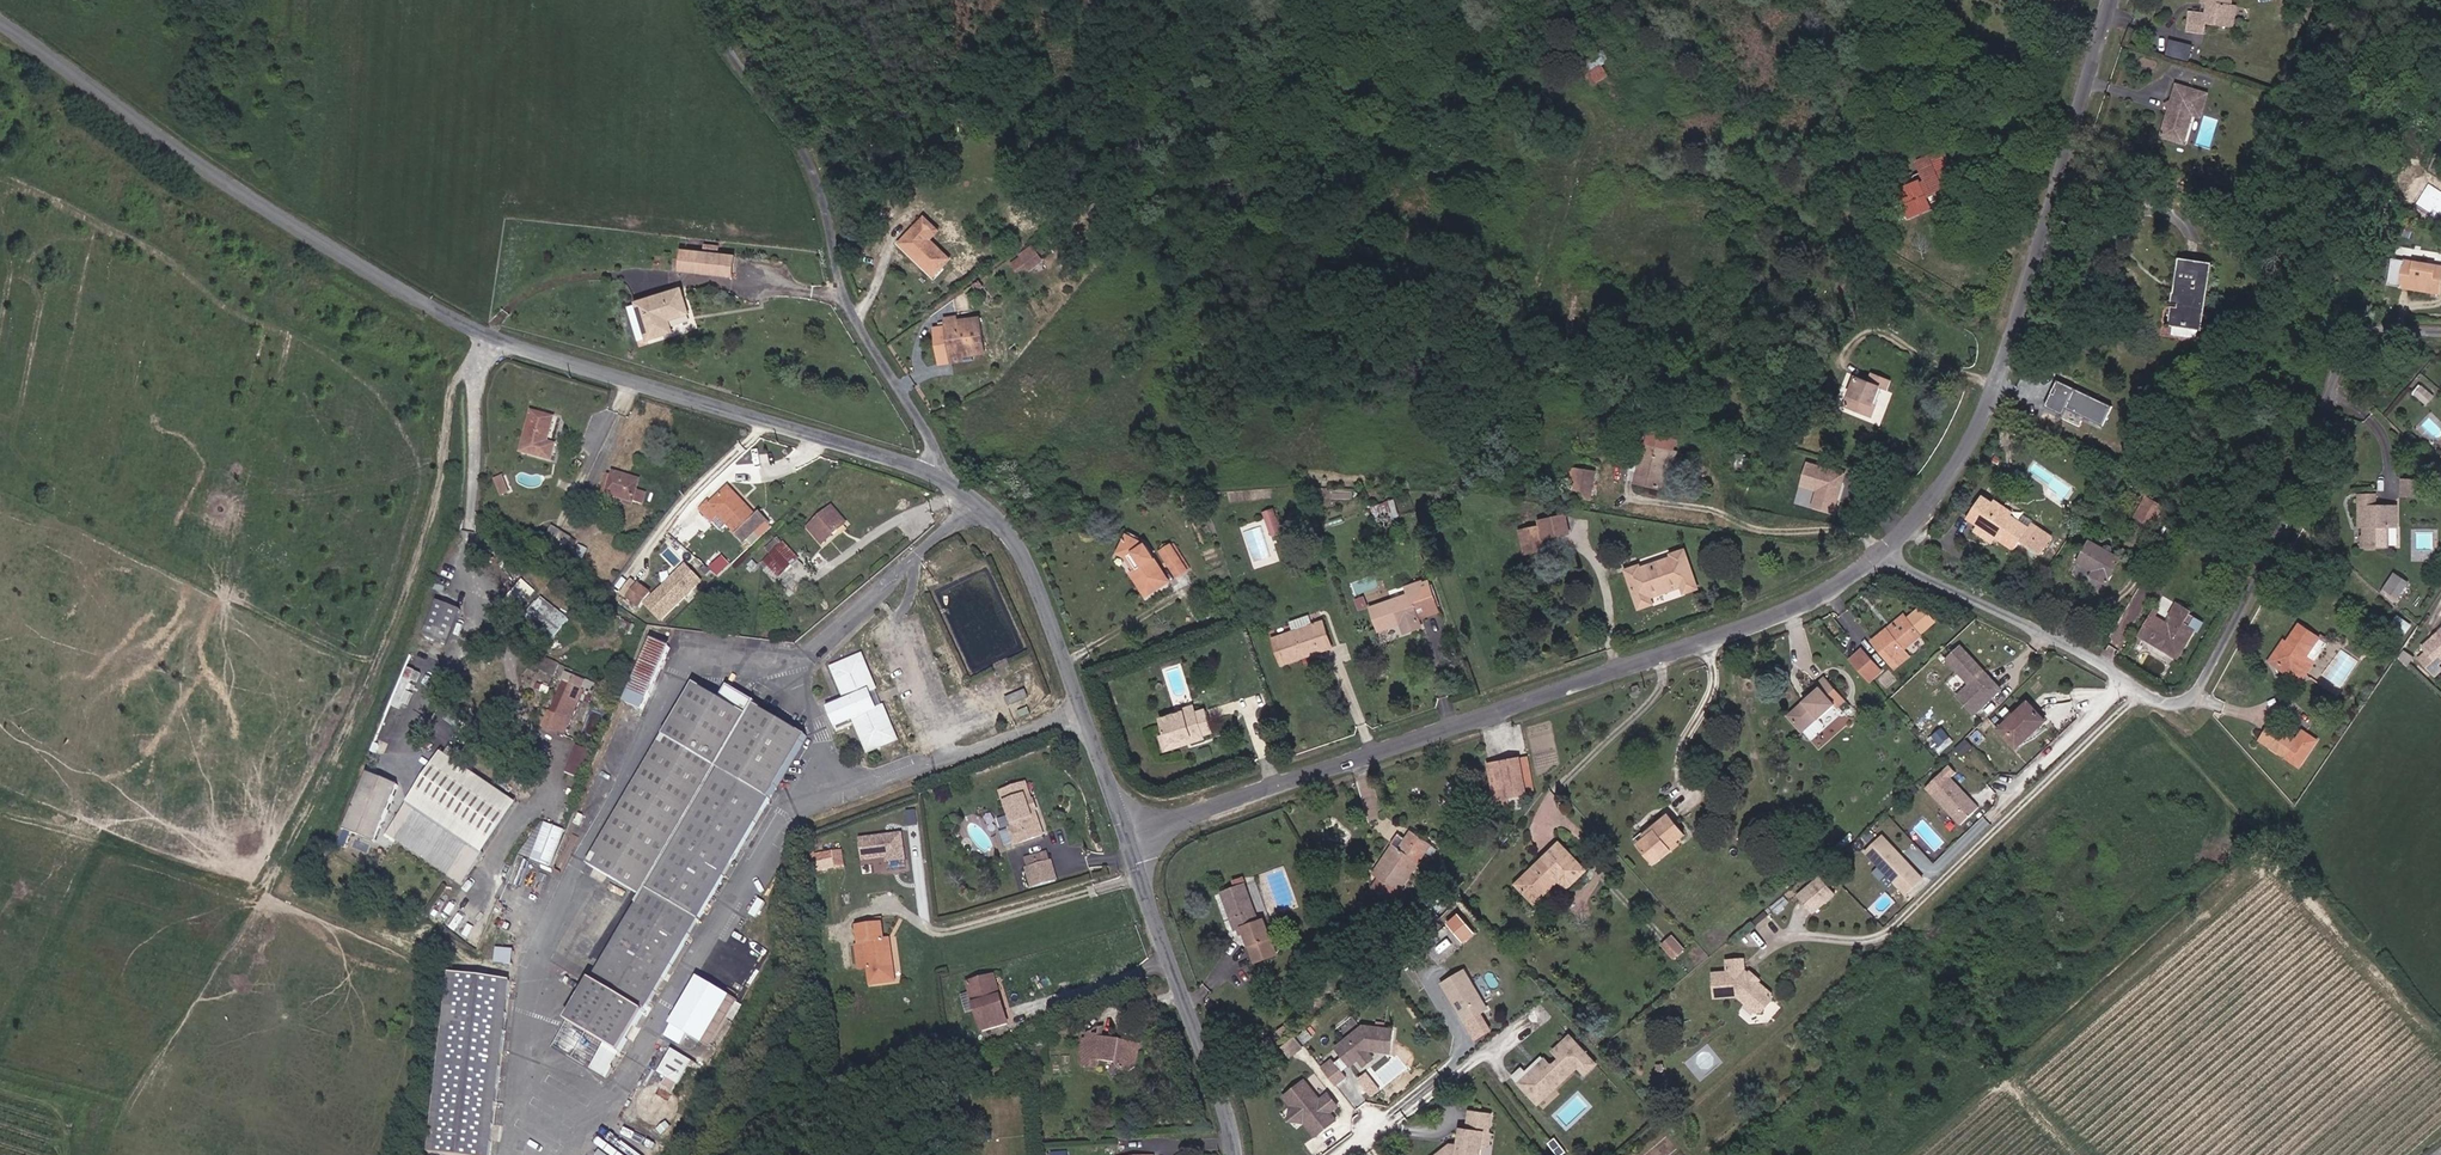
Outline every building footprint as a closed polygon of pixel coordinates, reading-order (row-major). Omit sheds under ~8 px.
[(2231,0),(2201,0),(2201,1),(2206,2),(2204,14),(2188,11),(2184,30),(2202,33),(2203,23),(2232,27),(2235,6),(2230,6),(2231,0)] [(2170,39),(2167,54),(2191,58),(2193,43),(2170,39)] [(1590,67),(1582,60),(1573,71),(1580,77),(1590,67)] [(2185,118),(2187,113),(2193,115),(2200,116),(2208,95),(2178,85),(2159,135),(2177,141),(2181,128),(2178,127),(2181,117),(2185,118)] [(2181,128),(2177,141),(2182,142),(2193,115),(2187,113),(2185,118),(2181,117),(2178,127),(2181,128)] [(921,224),(919,221),(901,238),(935,274),(953,257),(934,238),(944,227),(931,213),(921,224)] [(735,258),(683,249),(678,265),(731,275),(735,258)] [(1042,262),(1033,249),(1015,261),(1020,268),(1026,264),(1031,270),(1042,262)] [(2404,255),(2398,283),(2427,289),(2428,282),(2440,285),(2440,278),(2440,262),(2404,255)] [(2193,321),(2201,259),(2175,256),(2172,286),(2164,285),(2163,297),(2158,297),(2160,302),(2166,303),(2165,318),(2193,321)] [(2440,285),(2428,282),(2427,289),(2438,291),(2440,285)] [(684,288),(636,304),(649,341),(678,331),(675,321),(693,315),(684,288)] [(636,304),(626,307),(640,343),(649,341),(636,304)] [(958,315),(945,317),(951,360),(975,357),(975,353),(982,352),(978,318),(958,321),(958,315)] [(1875,413),(1881,401),(1878,399),(1886,385),(1889,387),(1893,389),(1898,379),(1883,371),(1878,381),(1868,375),(1853,402),(1875,413)] [(2114,406),(2058,381),(2047,408),(2065,416),(2068,409),(2105,425),(2114,406)] [(2421,401),(2427,393),(2416,384),(2409,392),(2421,401)] [(1886,385),(1878,399),(1881,401),(1889,387),(1886,385)] [(554,418),(535,413),(524,450),(553,458),(557,445),(548,442),(554,418)] [(1635,488),(1661,496),(1669,499),(1681,462),(1673,460),(1678,446),(1651,437),(1635,488)] [(1837,488),(1839,481),(1842,481),(1845,471),(1807,461),(1801,484),(1817,488),(1813,505),(1834,510),(1840,489),(1837,488)] [(1587,472),(1576,469),(1572,497),(1590,502),(1592,483),(1587,482),(1587,472)] [(641,505),(645,492),(636,489),(639,483),(614,475),(608,494),(641,505)] [(746,534),(751,539),(775,518),(768,511),(764,514),(737,483),(720,497),(716,493),(707,500),(722,517),(727,512),(744,532),(746,534)] [(1982,497),(1967,517),(1973,522),(1990,535),(1994,537),(2013,552),(2019,544),(2038,558),(2050,542),(2031,527),(2028,531),(1992,501),(1991,503),(1982,497)] [(2148,531),(2159,511),(2140,501),(2129,521),(2148,531)] [(851,521),(837,504),(813,523),(827,540),(851,521)] [(2364,530),(2364,535),(2358,535),(2359,550),(2385,550),(2385,528),(2396,529),(2395,506),(2353,507),(2353,530),(2358,530),(2364,530)] [(1275,535),(1267,512),(1257,515),(1265,538),(1275,535)] [(544,540),(552,525),(546,521),(538,536),(544,540)] [(1558,541),(1555,522),(1532,526),(1534,543),(1558,541)] [(1990,535),(1973,522),(1969,527),(1990,543),(1994,537),(1990,535)] [(549,542),(557,528),(552,525),(544,540),(549,542)] [(549,542),(565,552),(568,554),(576,540),(557,528),(549,542)] [(1535,555),(1532,532),(1512,534),(1515,557),(1535,555)] [(544,540),(538,536),(532,545),(538,549),(544,540)] [(793,564),(803,556),(789,538),(779,546),(793,564)] [(543,552),(549,542),(544,540),(538,549),(543,552)] [(2086,572),(2094,576),(2092,581),(2104,588),(2119,562),(2082,540),(2070,563),(2086,572)] [(560,562),(565,552),(549,542),(543,552),(560,562)] [(1138,572),(1142,580),(1133,584),(1142,601),(1162,590),(1153,573),(1157,571),(1144,547),(1138,544),(1135,549),(1123,542),(1114,557),(1126,564),(1133,575),(1138,572)] [(775,549),(790,567),(793,564),(779,546),(775,549)] [(1185,575),(1170,548),(1160,554),(1175,581),(1185,575)] [(1634,579),(1633,576),(1620,580),(1633,615),(1646,610),(1643,602),(1677,591),(1680,599),(1692,595),(1680,560),(1667,565),(1669,568),(1634,579)] [(700,580),(683,562),(641,603),(659,621),(700,580)] [(2382,590),(2398,601),(2410,581),(2395,571),(2382,590)] [(1129,577),(1133,584),(1142,580),(1138,572),(1133,575),(1129,577)] [(2083,576),(2092,581),(2094,576),(2086,572),(2083,576)] [(630,580),(622,574),(613,585),(620,591),(630,580)] [(524,578),(504,599),(518,612),(538,592),(524,578)] [(647,593),(630,580),(620,591),(638,605),(647,593)] [(1405,592),(1408,601),(1369,614),(1377,634),(1400,627),(1403,637),(1418,632),(1411,611),(1421,607),(1415,588),(1405,592)] [(543,595),(525,616),(553,639),(570,618),(543,595)] [(445,646),(459,611),(436,602),(422,636),(445,646)] [(2165,620),(2163,624),(2152,617),(2145,628),(2141,626),(2131,643),(2135,646),(2139,640),(2177,662),(2193,632),(2181,625),(2187,614),(2171,603),(2163,618),(2165,620)] [(1885,629),(1889,635),(1906,620),(1901,615),(1885,629)] [(1284,625),(1288,637),(1270,643),(1278,667),(1327,650),(1319,626),(1307,630),(1303,619),(1284,625)] [(1885,629),(1874,639),(1897,665),(1914,651),(1909,646),(1920,637),(1906,620),(1889,635),(1885,629)] [(2294,621),(2268,660),(2279,668),(2306,630),(2294,621)] [(2420,641),(2424,646),(2416,653),(2428,666),(2436,659),(2440,655),(2440,623),(2420,641)] [(2306,650),(2315,635),(2306,630),(2279,668),(2297,679),(2313,655),(2306,650)] [(640,711),(665,650),(645,641),(620,703),(640,711)] [(2004,688),(1965,645),(1951,658),(1974,683),(1962,695),(1978,712),(2004,688)] [(1878,667),(1862,650),(1850,661),(1866,678),(1878,667)] [(841,694),(825,702),(824,703),(835,730),(839,729),(853,722),(866,750),(895,738),(879,703),(874,706),(867,691),(873,689),(858,655),(829,667),(841,694)] [(2428,666),(2432,671),(2440,663),(2436,659),(2428,666)] [(544,673),(525,666),(520,679),(539,686),(544,673)] [(579,675),(563,669),(547,711),(532,706),(526,721),(559,734),(579,685),(576,684),(579,675)] [(1820,690),(1825,696),(1792,725),(1805,738),(1839,710),(1841,713),(1849,707),(1828,683),(1820,690)] [(685,684),(581,868),(635,899),(563,1025),(601,1049),(612,1056),(799,739),(717,687),(710,698),(685,684)] [(2048,720),(2031,701),(2001,729),(2018,747),(2048,720)] [(1182,716),(1193,713),(1190,705),(1180,708),(1181,713),(1182,716)] [(1203,709),(1193,713),(1182,716),(1181,713),(1158,720),(1163,735),(1166,746),(1189,738),(1191,744),(1202,741),(1200,735),(1210,732),(1203,709)] [(2270,722),(2259,739),(2275,750),(2287,733),(2270,722)] [(1930,736),(1939,751),(1953,742),(1944,727),(1930,736)] [(2284,755),(2295,739),(2287,733),(2275,750),(2284,755)] [(1162,754),(1191,744),(1189,738),(1166,746),(1163,735),(1156,737),(1162,754)] [(1962,757),(1972,747),(1966,740),(1955,750),(1962,757)] [(577,744),(567,771),(578,775),(589,748),(577,744)] [(514,802),(438,753),(385,835),(461,884),(514,802)] [(1537,794),(1529,757),(1525,758),(1534,794),(1537,794)] [(1534,794),(1525,758),(1521,759),(1529,795),(1534,794)] [(1490,766),(1499,802),(1511,799),(1529,795),(1521,759),(1490,766)] [(1950,765),(1926,788),(1961,824),(1980,807),(1951,777),(1957,772),(1950,765)] [(373,843),(396,786),(365,774),(342,831),(373,843)] [(1042,833),(1027,781),(1003,788),(1014,824),(1010,825),(1015,840),(1042,833)] [(1529,795),(1511,799),(1513,809),(1531,805),(1529,795)] [(1665,821),(1667,824),(1644,845),(1660,865),(1677,851),(1674,847),(1691,832),(1674,813),(1665,821)] [(1667,824),(1665,821),(1663,819),(1639,839),(1644,845),(1667,824)] [(558,827),(540,820),(526,856),(543,863),(558,827)] [(1015,840),(1010,825),(1000,828),(1004,844),(1015,840)] [(1411,829),(1406,837),(1414,843),(1408,852),(1400,846),(1394,842),(1374,872),(1386,880),(1380,889),(1395,898),(1430,841),(1411,829)] [(901,830),(857,835),(860,861),(904,855),(901,830)] [(1924,877),(1884,834),(1866,851),(1906,894),(1924,877)] [(1414,843),(1406,837),(1400,846),(1408,852),(1414,843)] [(1593,868),(1567,840),(1524,879),(1539,895),(1563,873),(1574,885),(1593,868)] [(815,870),(846,868),(845,850),(813,852),(815,870)] [(1025,857),(1027,866),(1051,860),(1049,851),(1025,857)] [(1056,880),(1051,860),(1027,866),(1033,887),(1056,880)] [(1817,913),(1839,895),(1825,878),(1803,897),(1817,913)] [(1267,924),(1249,880),(1241,884),(1244,891),(1230,896),(1244,933),(1246,932),(1251,930),(1253,936),(1265,968),(1287,959),(1273,922),(1267,924)] [(473,892),(454,933),(473,942),(492,901),(473,892)] [(1469,911),(1458,921),(1473,939),(1485,930),(1469,911)] [(883,939),(881,923),(857,925),(859,942),(864,942),(868,986),(895,984),(890,938),(883,939)] [(1674,933),(1662,943),(1675,958),(1687,948),(1674,933)] [(1748,1003),(1758,1013),(1765,1013),(1774,1002),(1774,995),(1759,983),(1755,983),(1751,978),(1751,975),(1746,972),(1746,960),(1729,961),(1730,972),(1715,972),(1717,996),(1741,994),(1748,1003)] [(696,967),(694,971),(697,973),(701,974),(705,977),(707,973),(696,967)] [(1490,1007),(1466,970),(1445,984),(1469,1021),(1490,1007)] [(701,974),(697,973),(691,982),(657,1036),(670,1044),(675,1035),(698,1049),(726,1000),(697,983),(701,974)] [(1751,975),(1751,978),(1755,983),(1759,983),(1762,980),(1753,973),(1751,975)] [(421,1152),(438,1154),(483,1154),(506,983),(445,974),(421,1152)] [(1009,1024),(993,976),(971,982),(983,1031),(1009,1024)] [(1755,1014),(1758,1013),(1748,1003),(1746,1005),(1755,1014)] [(1394,1051),(1397,1029),(1367,1025),(1339,1047),(1349,1058),(1351,1057),(1356,1063),(1362,1058),(1371,1051),(1394,1051)] [(1102,1036),(1104,1028),(1088,1033),(1102,1036)] [(1137,1057),(1130,1046),(1101,1039),(1102,1036),(1088,1033),(1087,1040),(1083,1040),(1081,1064),(1094,1068),(1096,1059),(1115,1064),(1119,1071),(1127,1073),(1134,1069),(1137,1057)] [(1555,1086),(1580,1065),(1587,1073),(1598,1064),(1574,1035),(1557,1049),(1563,1057),(1556,1063),(1547,1057),(1530,1072),(1527,1068),(1523,1064),(1514,1072),(1530,1091),(1544,1080),(1548,1085),(1555,1086)] [(1300,1037),(1289,1046),(1298,1058),(1310,1048),(1300,1037)] [(1139,1048),(1130,1046),(1137,1057),(1139,1048)] [(601,1049),(587,1071),(599,1078),(612,1056),(601,1049)] [(1367,1065),(1377,1058),(1371,1051),(1362,1058),(1367,1065)] [(1530,1072),(1547,1057),(1544,1053),(1527,1068),(1530,1072)] [(662,1104),(661,1096),(660,1093),(680,1063),(664,1054),(650,1078),(654,1080),(650,1085),(643,1084),(638,1085),(628,1093),(626,1101),(627,1110),(636,1119),(649,1120),(656,1116),(662,1104)] [(1349,1075),(1338,1061),(1327,1070),(1338,1084),(1349,1075)] [(1317,1072),(1308,1078),(1321,1095),(1330,1089),(1317,1072)] [(1333,1111),(1323,1099),(1307,1080),(1287,1096),(1294,1104),(1308,1121),(1319,1135),(1339,1119),(1333,1111)] [(1538,1100),(1555,1086),(1548,1085),(1544,1080),(1530,1091),(1538,1100)] [(1341,1104),(1331,1093),(1323,1099),(1333,1111),(1341,1104)] [(1308,1121),(1294,1104),(1293,1119),(1308,1121)] [(1487,1144),(1488,1132),(1495,1133),(1497,1115),(1475,1112),(1473,1129),(1467,1129),(1464,1146),(1450,1149),(1442,1154),(1485,1154),(1487,1144)] [(1488,1132),(1487,1144),(1493,1145),(1495,1133),(1488,1132)]
